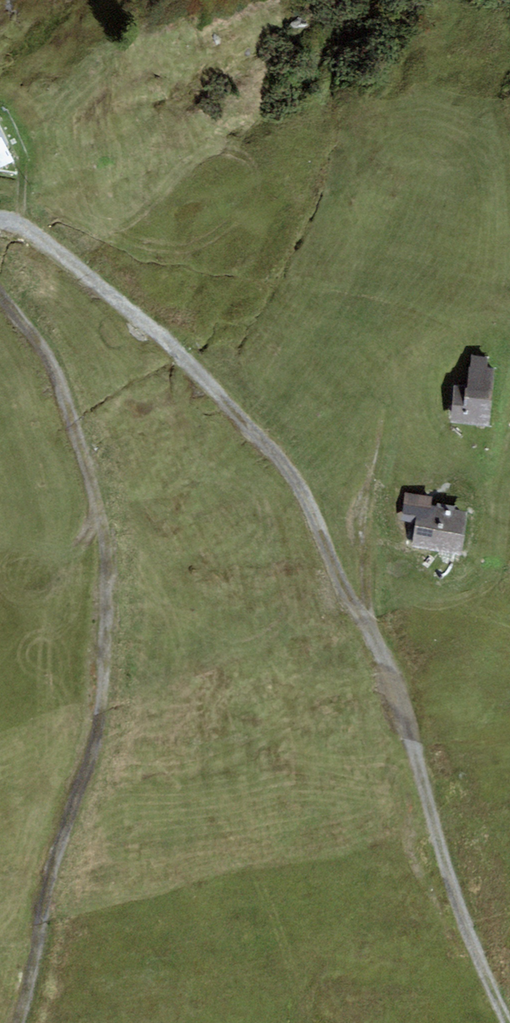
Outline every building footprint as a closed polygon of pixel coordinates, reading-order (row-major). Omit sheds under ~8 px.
[(14,163),(0,140),(0,171),(14,163)] [(468,393),(453,391),(448,421),(486,427),(497,361),(474,357),(468,393)] [(463,517),(416,511),(411,552),(458,558),(463,517)]
